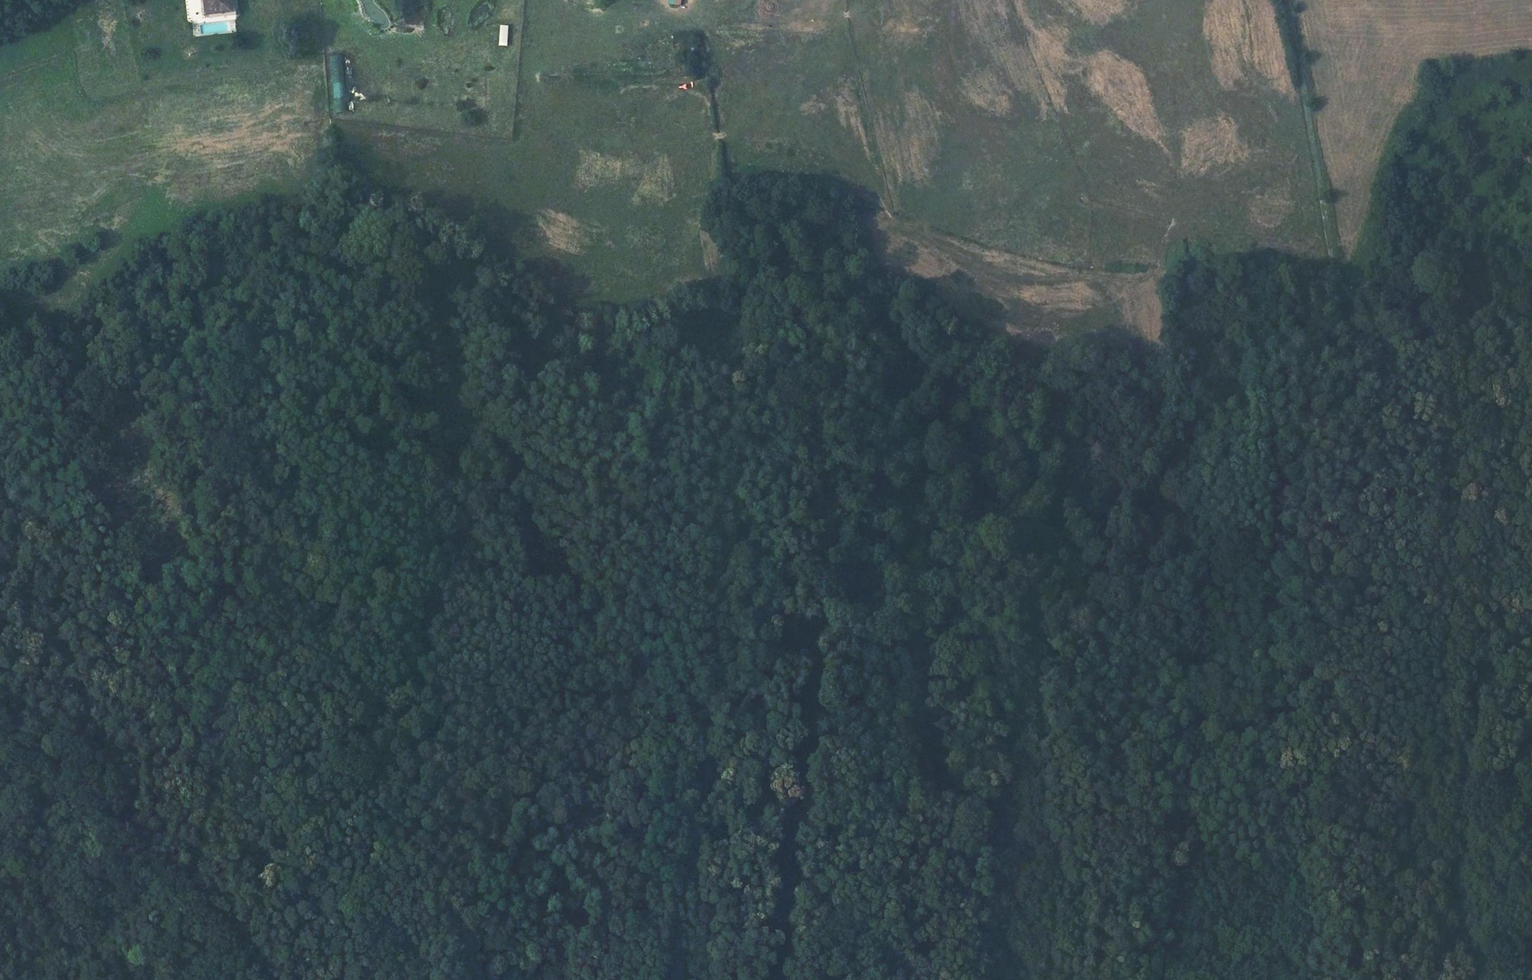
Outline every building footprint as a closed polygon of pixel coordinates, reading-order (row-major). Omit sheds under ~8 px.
[(230,0),(205,0),(206,13),(231,11),(230,0)] [(500,25),(499,46),(507,46),(509,25),(500,25)]
